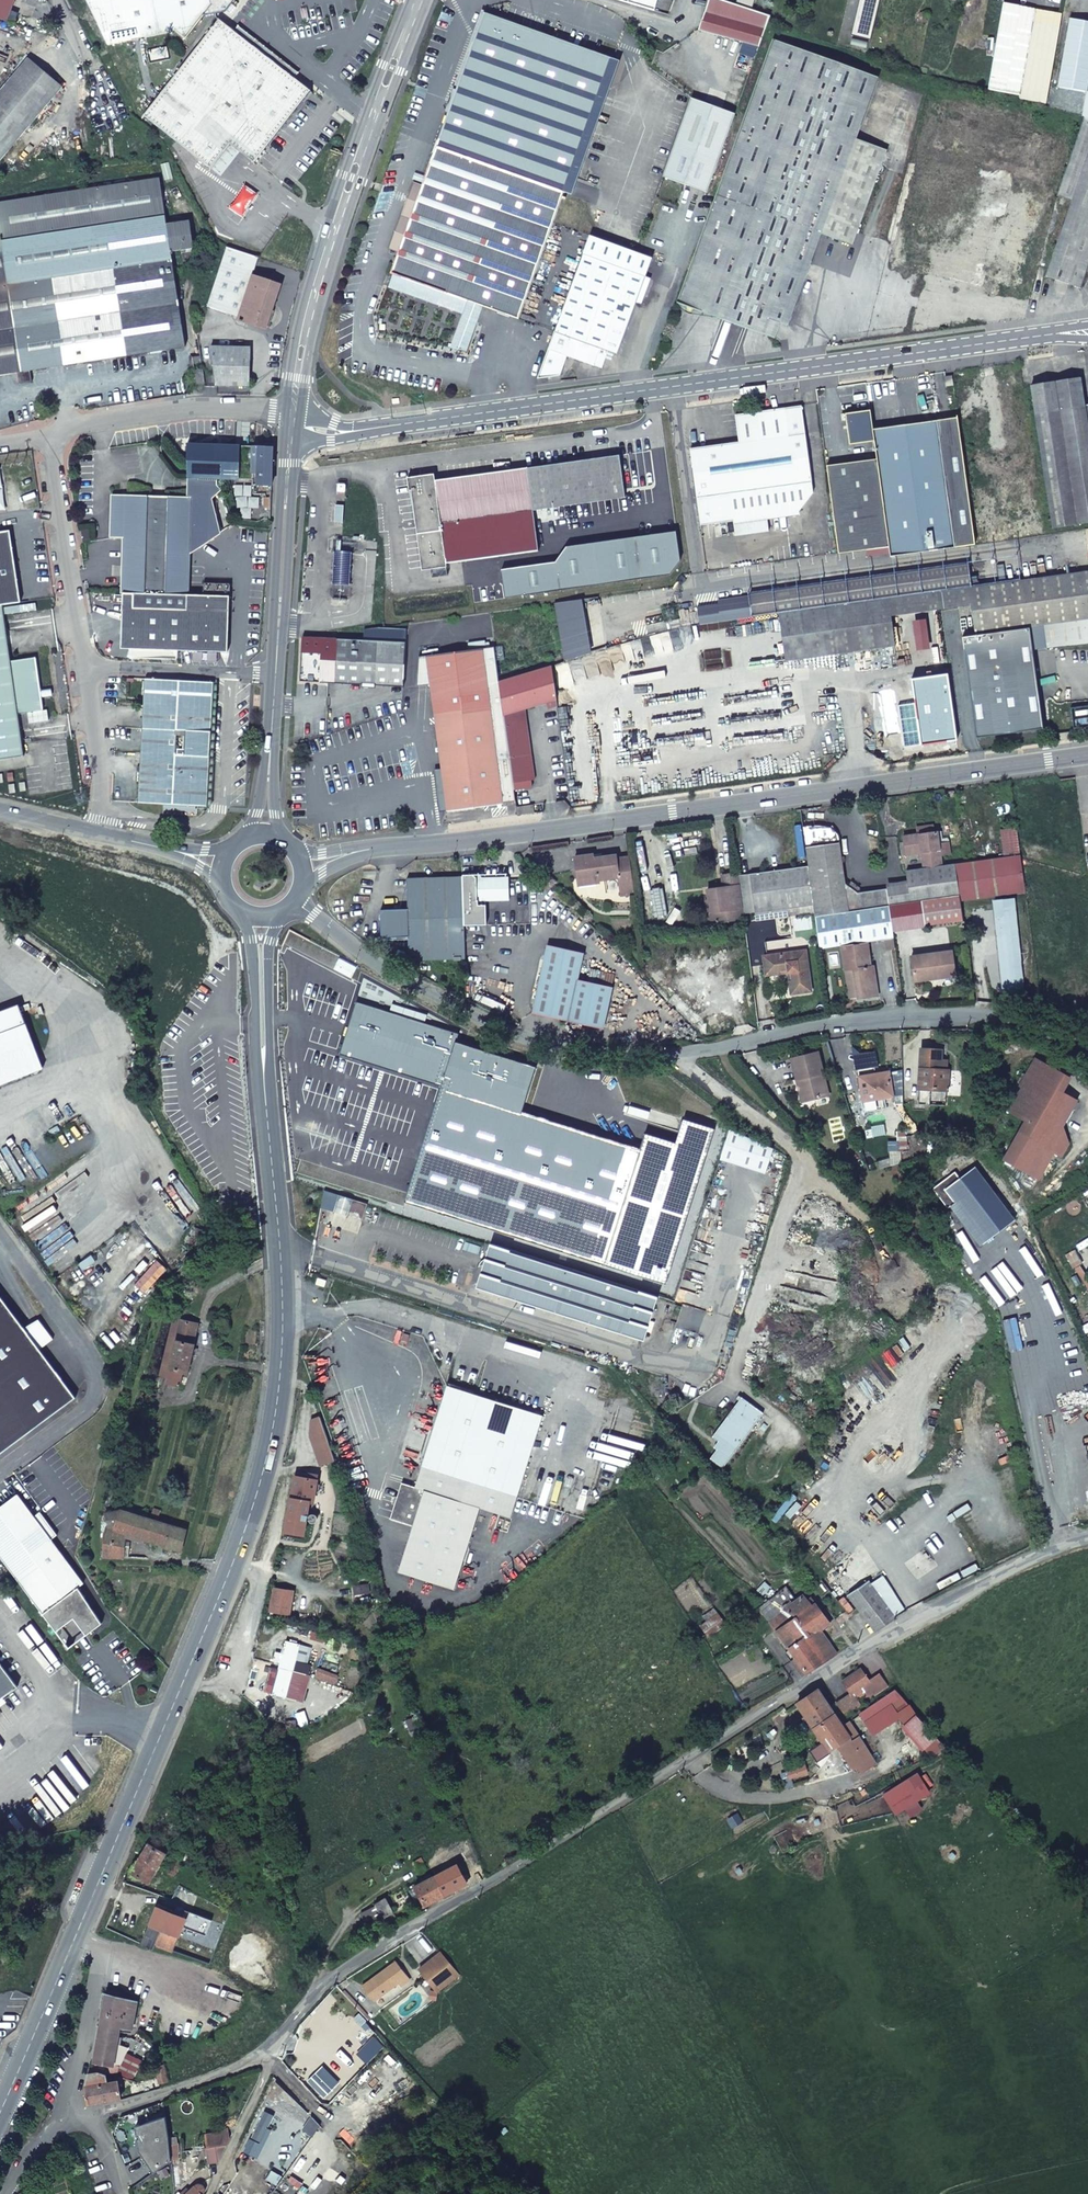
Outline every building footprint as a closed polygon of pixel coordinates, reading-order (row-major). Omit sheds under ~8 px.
[(7,22),(16,0),(0,0),(0,19),(7,22)] [(109,45),(178,29),(182,33),(189,37),(207,14),(228,9),(235,0),(87,0),(109,45)] [(701,30),(760,46),(771,15),(726,0),(712,0),(701,30)] [(1064,13),(1005,2),(990,89),(1048,105),(1064,13)] [(499,19),(486,14),(439,145),(567,191),(613,60),(499,19)] [(1072,18),(1060,86),(1087,91),(1087,21),(1072,18)] [(144,116),(211,169),(221,176),(240,152),(254,163),(310,91),(294,79),(299,73),(239,26),(234,31),(220,20),(144,116)] [(772,318),(790,324),(823,234),(854,245),(889,150),(858,138),(879,78),(775,39),(680,303),(766,334),(772,318)] [(0,91),(0,160),(61,87),(28,58),(0,91)] [(621,63),(613,60),(567,191),(574,193),(621,63)] [(567,191),(439,145),(431,166),(422,163),(399,230),(407,233),(399,254),(402,255),(492,287),(528,300),(567,191)] [(1075,199),(1048,276),(1083,287),(1087,272),(1087,160),(1075,199)] [(189,221),(166,224),(158,178),(0,203),(0,375),(185,346),(171,252),(193,248),(189,221)] [(641,253),(592,234),(540,378),(563,375),(570,356),(604,368),(608,358),(611,351),(617,354),(619,354),(648,275),(635,271),(641,253)] [(265,328),(280,285),(252,276),(258,257),(228,248),(208,306),(240,317),(239,319),(265,328)] [(654,257),(641,253),(635,271),(648,275),(654,257)] [(492,287),(402,255),(398,268),(472,295),(461,327),(476,332),(492,287)] [(211,347),(216,385),(249,386),(250,347),(211,347)] [(614,360),(617,354),(611,351),(608,358),(614,360)] [(203,368),(201,357),(190,358),(191,369),(203,368)] [(198,384),(205,383),(203,370),(196,371),(198,384)] [(954,385),(953,375),(945,377),(946,386),(954,385)] [(1080,378),(1057,382),(1061,409),(1084,406),(1080,378)] [(1084,406),(1061,409),(1057,382),(1034,386),(1053,527),(1087,522),(1087,405),(1084,406)] [(732,521),(766,516),(802,511),(815,493),(802,406),(736,415),(741,442),(691,449),(703,525),(732,521)] [(890,553),(890,556),(955,547),(938,421),(907,425),(873,430),(870,411),(845,414),(848,444),(874,440),(877,458),(850,462),(828,465),(839,552),(867,548),(868,555),(882,553),(882,546),(889,545),(890,553)] [(272,486),(273,447),(188,444),(189,478),(191,478),(191,498),(114,495),(113,539),(127,539),(125,596),(135,596),(134,651),(181,651),(230,652),(230,596),(188,595),(189,556),(199,549),(200,535),(209,535),(210,497),(217,489),(217,478),(252,479),(252,486),(272,486)] [(434,475),(408,478),(410,490),(412,490),(422,566),(539,551),(537,533),(548,531),(545,507),(625,496),(620,456),(435,480),(434,475)] [(972,477),(967,478),(975,534),(980,533),(972,477)] [(336,504),(335,521),(343,521),(344,505),(336,504)] [(768,531),(766,516),(732,521),(734,536),(768,531)] [(19,599),(9,527),(0,529),(0,601),(1,601),(19,599)] [(86,545),(93,544),(91,531),(84,532),(86,545)] [(208,543),(209,535),(200,535),(199,549),(208,543)] [(889,545),(882,546),(882,553),(890,553),(889,545)] [(334,550),(334,561),(352,562),(353,552),(334,550)] [(333,572),(351,573),(352,562),(334,561),(333,572)] [(952,589),(972,586),(969,563),(750,592),(753,616),(780,612),(889,597),(952,589)] [(1047,650),(1087,645),(1087,570),(1051,575),(1057,623),(1043,625),(1047,650)] [(350,584),(351,573),(333,572),(332,582),(350,584)] [(1057,623),(1051,575),(1011,581),(1017,628),(1029,627),(1043,625),(1057,623)] [(1017,628),(1011,581),(972,586),(952,589),(954,608),(972,605),(976,636),(963,638),(976,738),(1043,729),(1029,627),(1017,628)] [(954,608),(952,589),(889,597),(891,617),(954,608)] [(891,617),(889,597),(780,612),(786,661),(895,645),(891,617)] [(1,601),(0,601),(0,754),(22,751),(16,709),(42,705),(41,694),(49,693),(47,683),(40,684),(35,653),(9,656),(1,601)] [(701,623),(722,620),(720,604),(699,607),(701,623)] [(407,630),(365,629),(364,641),(406,644),(407,630)] [(364,641),(303,637),(301,680),(403,687),(406,644),(364,641)] [(557,699),(552,666),(499,681),(514,790),(531,787),(530,781),(535,780),(525,708),(557,699)] [(139,802),(206,806),(212,682),(145,679),(139,802)] [(487,686),(433,704),(437,728),(443,773),(448,810),(502,804),(487,686)] [(440,811),(448,810),(443,773),(435,774),(440,811)] [(517,815),(535,813),(534,805),(516,807),(517,815)] [(840,843),(832,832),(831,831),(817,826),(804,828),(809,867),(815,913),(816,916),(865,909),(862,891),(859,891),(845,884),(840,843)] [(908,885),(910,903),(922,901),(959,896),(955,864),(942,866),(937,832),(904,837),(906,854),(922,852),(924,869),(906,871),(908,885)] [(634,893),(629,857),(616,858),(616,855),(601,857),(586,859),(586,855),(574,857),(577,879),(587,877),(588,881),(618,877),(621,895),(634,893)] [(960,901),(1026,893),(1021,856),(955,864),(960,896),(960,901)] [(756,912),(799,907),(800,915),(815,913),(809,867),(741,876),(747,913),(756,912)] [(738,877),(737,874),(722,876),(724,884),(724,888),(718,888),(707,890),(709,900),(711,900),(713,922),(743,918),(743,914),(738,877)] [(465,958),(462,876),(406,878),(407,908),(380,909),(381,936),(393,936),(393,939),(407,938),(408,952),(423,958),(465,958)] [(741,876),(738,877),(743,914),(747,913),(741,876)] [(891,905),(910,903),(908,885),(888,888),(891,905)] [(865,909),(891,905),(888,888),(862,891),(865,909)] [(960,901),(960,896),(959,896),(922,901),(925,926),(963,920),(960,901)] [(865,909),(816,916),(820,949),(842,946),(845,970),(854,969),(858,997),(878,994),(874,966),(871,966),(868,942),(887,940),(888,950),(896,950),(891,905),(865,909)] [(799,907),(756,912),(757,920),(800,915),(799,907)] [(997,916),(1005,999),(1020,998),(1012,914),(997,916)] [(603,1029),(612,988),(577,980),(580,967),(583,954),(548,946),(533,1013),(603,1029)] [(807,950),(765,956),(767,974),(780,973),(780,969),(788,968),(792,970),(794,981),(791,981),(792,993),(812,991),(807,950)] [(913,956),(915,977),(935,975),(936,979),(956,976),(953,952),(913,956)] [(577,980),(612,988),(615,975),(580,967),(577,980)] [(849,999),(858,997),(854,969),(845,970),(849,999)] [(459,1034),(356,1002),(340,1055),(441,1086),(405,1202),(666,1283),(714,1130),(683,1120),(676,1143),(646,1134),(641,1149),(522,1112),(536,1068),(457,1043),(459,1034)] [(20,1004),(0,1012),(0,1085),(44,1068),(20,1004)] [(921,1070),(919,1089),(948,1090),(948,1071),(946,1071),(946,1062),(940,1062),(941,1051),(921,1050),(920,1070),(921,1070)] [(818,1053),(792,1059),(797,1079),(802,1078),(808,1100),(829,1095),(818,1053)] [(1005,1160),(1039,1179),(1049,1160),(1043,1157),(1048,1149),(1061,1156),(1069,1142),(1065,1140),(1061,1129),(1077,1101),(1057,1090),(1065,1075),(1036,1059),(1007,1110),(1027,1121),(1005,1160)] [(876,1078),(860,1081),(864,1101),(893,1096),(889,1073),(875,1075),(876,1078)] [(802,1078),(797,1079),(803,1101),(808,1100),(802,1078)] [(732,1129),(723,1159),(768,1174),(776,1149),(732,1129)] [(945,1204),(952,1198),(955,1203),(985,1242),(1016,1219),(976,1167),(960,1178),(955,1172),(933,1188),(945,1204)] [(952,1198),(945,1204),(948,1208),(955,1203),(952,1198)] [(311,1200),(308,1206),(316,1208),(318,1202),(311,1200)] [(189,1243),(198,1245),(203,1230),(195,1227),(189,1243)] [(642,1339),(656,1294),(492,1243),(479,1288),(642,1339)] [(1076,1250),(1065,1255),(1073,1270),(1084,1265),(1076,1250)] [(76,1397),(39,1348),(52,1339),(41,1323),(27,1332),(0,1296),(0,1453),(76,1397)] [(811,1320),(814,1308),(815,1304),(805,1302),(805,1305),(804,1309),(801,1308),(799,1318),(811,1320)] [(162,1375),(169,1376),(183,1319),(175,1317),(160,1374),(162,1375)] [(193,1342),(197,1322),(183,1319),(169,1376),(167,1382),(180,1385),(182,1372),(187,1373),(195,1343),(193,1342)] [(447,1386),(415,1488),(425,1491),(457,1389),(447,1386)] [(510,1519),(517,1497),(544,1418),(457,1389),(425,1491),(415,1488),(402,1483),(390,1519),(413,1526),(398,1571),(454,1589),(479,1509),(510,1519)] [(713,1435),(722,1442),(711,1457),(723,1467),(764,1412),(742,1396),(713,1435)] [(320,1465),(333,1460),(334,1460),(320,1417),(312,1420),(311,1435),(318,1458),(320,1465)] [(296,1475),(287,1531),(304,1533),(309,1501),(314,1501),(318,1474),(309,1473),(309,1477),(296,1475)] [(84,1583),(51,1539),(57,1535),(40,1511),(34,1516),(18,1494),(0,1507),(0,1555),(56,1631),(74,1618),(86,1634),(101,1624),(78,1587),(84,1583)] [(154,1507),(152,1515),(159,1517),(161,1510),(154,1507)] [(151,1518),(122,1509),(104,1513),(108,1525),(109,1527),(165,1545),(170,1524),(151,1518)] [(181,1551),(186,1529),(170,1524),(165,1545),(181,1551)] [(103,1534),(104,1557),(125,1558),(126,1536),(105,1530),(103,1534)] [(880,1577),(871,1583),(895,1615),(904,1609),(880,1577)] [(850,1594),(876,1629),(896,1617),(895,1615),(871,1583),(869,1580),(850,1594)] [(802,1676),(837,1653),(820,1630),(830,1623),(817,1603),(811,1597),(808,1599),(804,1595),(796,1600),(787,1586),(760,1607),(794,1655),(790,1657),(802,1676)] [(271,1608),(291,1611),(294,1590),(274,1587),(271,1608)] [(720,1614),(715,1608),(704,1616),(708,1622),(720,1614)] [(708,1636),(726,1623),(720,1614),(708,1622),(701,1626),(708,1636)] [(273,1693),(286,1697),(300,1644),(287,1640),(273,1693)] [(18,1686),(0,1662),(0,1699),(18,1686)] [(861,1668),(842,1681),(850,1693),(837,1702),(846,1716),(887,1687),(878,1673),(869,1679),(861,1668)] [(821,1756),(836,1746),(849,1736),(853,1742),(859,1737),(851,1725),(845,1730),(818,1689),(797,1702),(809,1721),(804,1725),(811,1734),(813,1733),(816,1736),(818,1735),(822,1740),(814,1746),(821,1756)] [(891,1703),(865,1722),(874,1735),(900,1716),(891,1703)] [(783,1706),(771,1714),(775,1721),(787,1713),(783,1706)] [(944,1747),(916,1715),(904,1725),(933,1758),(944,1747)] [(845,1759),(858,1750),(853,1742),(849,1736),(836,1746),(845,1759)] [(877,1763),(859,1737),(853,1742),(858,1750),(862,1751),(869,1761),(857,1769),(861,1774),(877,1763)] [(288,1749),(281,1750),(284,1764),(291,1763),(288,1749)] [(862,1751),(858,1750),(845,1759),(852,1768),(855,1766),(857,1769),(869,1761),(862,1751)] [(804,1763),(791,1768),(787,1769),(790,1778),(807,1772),(804,1763)] [(922,1798),(912,1785),(893,1796),(902,1809),(922,1798)] [(158,1821),(153,1826),(168,1838),(173,1834),(158,1821)] [(132,1872),(149,1882),(166,1853),(150,1843),(132,1872)] [(193,1856),(187,1849),(179,1858),(178,1857),(167,1871),(173,1876),(193,1856)] [(425,1864),(422,1858),(414,1862),(417,1868),(425,1864)] [(463,1861),(458,1864),(461,1870),(466,1867),(463,1861)] [(435,1876),(444,1895),(462,1886),(464,1890),(470,1887),(461,1870),(458,1864),(435,1876)] [(435,1876),(433,1872),(428,1874),(430,1878),(414,1886),(425,1905),(444,1895),(435,1876)] [(163,1886),(158,1895),(171,1901),(175,1893),(163,1886)] [(386,1897),(375,1903),(383,1918),(394,1912),(386,1897)] [(186,1918),(185,1920),(195,1924),(197,1918),(191,1912),(177,1905),(175,1913),(186,1918)] [(151,1924),(180,1935),(185,1920),(186,1918),(175,1913),(158,1906),(151,1924)] [(210,1924),(197,1918),(195,1924),(193,1928),(206,1934),(210,1924)] [(151,1924),(144,1940),(143,1944),(154,1948),(155,1944),(173,1950),(180,1935),(151,1924)] [(458,1974),(440,1952),(418,1968),(436,1990),(458,1974)] [(396,1960),(363,1984),(374,1999),(398,1981),(400,1985),(409,1978),(396,1960)] [(345,1989),(343,1991),(368,2019),(371,2016),(345,1989)] [(137,2001),(107,1994),(94,2061),(113,2064),(120,2027),(132,2029),(137,2001)] [(168,2080),(164,2064),(155,2066),(159,2082),(168,2080)] [(107,2073),(89,2067),(85,2088),(88,2102),(120,2097),(117,2081),(109,2083),(107,2073)] [(179,2144),(170,2145),(171,2154),(180,2152),(179,2144)] [(219,2163),(228,2145),(206,2149),(209,2164),(219,2163)] [(205,2191),(205,2189),(204,2187),(202,2186),(200,2185),(199,2185),(197,2186),(188,2193),(204,2193),(205,2191)]
